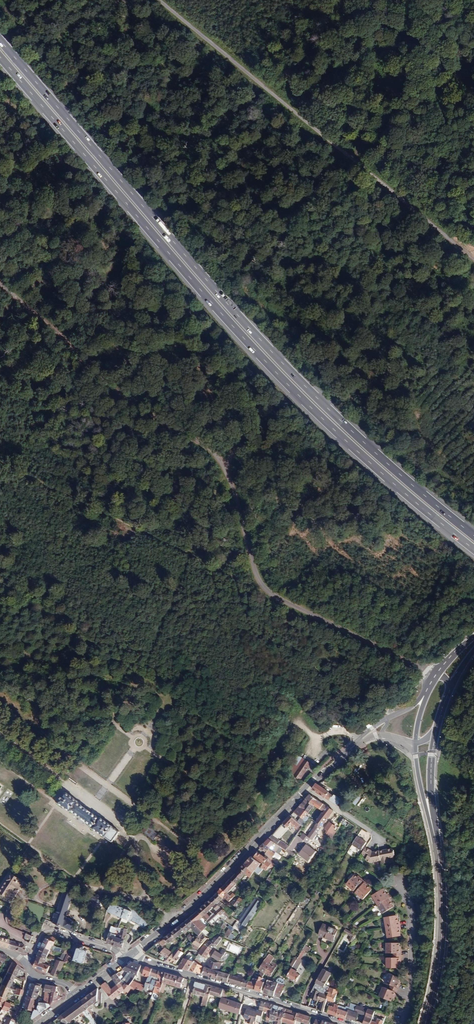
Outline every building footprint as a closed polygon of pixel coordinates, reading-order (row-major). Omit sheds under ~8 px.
[(292,775),(305,763),(302,759),(296,764),(294,763),(286,771),(292,775)] [(300,780),(312,769),(305,763),(292,775),(300,780)] [(329,791),(316,782),(312,789),(324,797),(328,792),(329,791)] [(99,818),(78,802),(66,792),(58,803),(70,812),(71,812),(72,812),(93,827),(92,828),(105,838),(106,837),(112,842),(119,832),(113,827),(100,817),(99,818)] [(332,795),(328,792),(324,797),(329,800),(331,796),(332,795)] [(322,804),(317,800),(312,796),(310,794),(305,800),(308,802),(314,806),(324,812),(327,807),(322,804)] [(331,796),(329,800),(337,806),(342,800),(334,794),(332,797),(331,796)] [(352,803),(357,805),(360,797),(356,795),(352,803)] [(308,813),(314,806),(308,802),(305,800),(302,804),(299,807),(308,813)] [(305,848),(318,829),(316,827),(318,824),(321,826),(322,827),(333,812),(327,807),(324,812),(323,813),(322,813),(316,822),(309,817),(306,821),(303,826),(296,836),(289,847),(288,849),(292,851),(296,845),(297,843),(299,844),(301,846),(305,848)] [(306,816),(308,813),(299,807),(294,813),(301,817),(306,821),(309,817),(306,816)] [(300,824),(297,822),(291,816),(283,823),(288,828),(291,824),(296,829),(300,824)] [(303,826),(306,821),(301,817),(297,822),(300,824),(303,826)] [(332,834),(337,827),(329,822),(325,829),(327,830),(332,834)] [(159,833),(148,823),(147,824),(142,832),(153,840),(155,839),(158,835),(159,833)] [(289,847),(272,835),(269,839),(280,846),(287,851),(288,849),(289,847)] [(361,851),(366,842),(357,837),(352,845),(361,851)] [(280,846),(269,839),(264,844),(270,848),(276,852),(280,846)] [(266,859),(256,852),(253,856),(264,864),(266,860),(270,863),(271,862),(272,860),(272,859),(275,854),(269,850),(270,848),(264,844),(260,848),(266,853),(266,854),(268,856),(266,859)] [(372,850),(366,847),(360,857),(370,863),(380,860),(381,864),(389,862),(388,859),(393,857),(394,854),(392,847),(372,850)] [(253,873),(261,864),(252,857),(244,864),(253,873)] [(274,864),(271,862),(270,863),(266,860),(264,864),(261,867),(266,871),(269,867),(271,868),(274,864)] [(237,884),(246,874),(250,877),(252,875),(253,873),(244,864),(231,879),(237,884)] [(24,881),(11,873),(0,891),(0,893),(12,901),(24,881)] [(359,888),(365,882),(360,878),(359,879),(356,876),(354,874),(353,875),(351,873),(347,878),(349,880),(346,884),(353,891),(358,886),(359,888)] [(245,889),(254,877),(252,875),(250,877),(242,887),(245,889)] [(233,888),(236,884),(237,884),(231,879),(222,888),(228,893),(233,888)] [(369,889),(370,888),(367,885),(368,884),(365,882),(359,888),(355,893),(363,899),(370,891),(369,889)] [(66,916),(75,889),(65,886),(53,923),(63,926),(75,932),(79,923),(66,916)] [(231,896),(228,893),(222,888),(218,892),(223,898),(224,897),(230,902),(232,899),(230,897),(231,896)] [(387,894),(384,891),(383,892),(382,890),(372,896),(377,905),(390,897),(388,894),(387,894)] [(223,898),(218,892),(211,899),(216,905),(217,904),(231,916),(232,914),(233,912),(220,901),(222,900),(226,903),(227,901),(223,898)] [(107,901),(107,899),(104,898),(102,895),(98,894),(95,896),(91,895),(90,900),(94,902),(93,905),(100,906),(101,903),(106,905),(107,901)] [(393,905),(391,901),(391,900),(390,897),(377,905),(383,913),(393,907),(392,905),(393,905)] [(237,908),(243,900),(240,898),(237,900),(236,898),(231,903),(237,908)] [(231,916),(217,904),(216,905),(211,899),(204,905),(210,911),(214,908),(217,911),(213,914),(212,915),(216,920),(219,918),(223,914),(229,918),(229,917),(231,916)] [(244,926),(260,902),(257,900),(241,923),(244,926)] [(123,918),(126,909),(112,903),(108,912),(122,918),(123,918)] [(216,920),(212,915),(210,917),(208,913),(210,911),(204,905),(198,911),(203,917),(210,923),(211,924),(212,924),(216,920)] [(148,924),(137,913),(133,909),(132,911),(126,909),(123,918),(128,920),(129,920),(140,925),(144,928),(148,924)] [(207,927),(200,919),(203,917),(198,911),(190,918),(203,932),(205,930),(207,927)] [(400,925),(399,921),(398,921),(398,917),(396,918),(396,915),(384,917),(386,928),(400,925)] [(203,932),(190,918),(176,929),(181,935),(186,931),(191,928),(199,936),(202,932),(203,932)] [(333,941),(338,930),(329,926),(323,924),(318,936),(333,941)] [(400,933),(400,929),(401,929),(400,925),(386,928),(388,938),(399,936),(399,934),(400,933)] [(117,928),(112,926),(107,942),(122,947),(124,943),(127,935),(127,934),(128,929),(125,929),(121,928),(117,928)] [(229,936),(234,939),(240,931),(235,928),(234,929),(233,931),(232,931),(229,936)] [(356,934),(345,929),(344,932),(351,936),(349,940),(352,942),(356,934)] [(169,944),(180,936),(175,930),(164,938),(169,944)] [(199,948),(207,938),(204,936),(205,935),(207,935),(208,933),(205,930),(203,932),(202,932),(199,936),(195,940),(192,943),(191,945),(195,948),(197,950),(199,948)] [(216,946),(222,938),(218,935),(212,940),(210,941),(215,945),(216,946)] [(54,946),(57,938),(53,936),(46,938),(42,946),(50,950),(54,951),(63,953),(68,954),(69,953),(70,950),(62,948),(61,949),(52,946),(53,945),(54,946)] [(0,938),(0,947),(23,953),(25,946),(24,945),(0,938)] [(344,951),(348,943),(343,941),(340,949),(344,951)] [(399,949),(399,946),(399,943),(387,943),(387,953),(393,953),(393,956),(401,956),(401,949),(399,949)] [(205,958),(212,949),(205,945),(203,948),(201,951),(199,954),(200,954),(204,957),(205,958)] [(46,958),(50,950),(42,946),(38,955),(39,956),(46,958)] [(168,960),(177,949),(175,947),(172,952),(165,948),(160,954),(162,956),(165,958),(164,962),(169,964),(170,961),(168,960)] [(84,963),(88,951),(84,950),(81,949),(77,948),(74,960),(84,963)] [(175,965),(184,953),(177,949),(168,960),(170,961),(169,964),(175,965)] [(220,961),(224,955),(219,953),(216,951),(212,956),(220,961)] [(65,962),(68,954),(63,953),(60,958),(58,957),(57,960),(65,962)] [(8,956),(0,954),(0,967),(5,960),(8,956)] [(45,964),(47,958),(46,958),(39,956),(33,968),(47,973),(50,966),(45,964)] [(401,962),(401,956),(393,956),(393,958),(387,958),(387,968),(399,968),(399,965),(399,961),(401,962)] [(292,968),(298,959),(295,957),(289,967),(292,968)] [(189,970),(194,962),(184,958),(183,959),(179,967),(189,970)] [(265,973),(272,962),(270,960),(267,958),(259,970),(265,973)] [(297,971),(303,960),(298,958),(298,959),(292,968),(297,971)] [(196,959),(195,961),(194,962),(189,970),(200,974),(202,966),(200,965),(202,962),(201,962),(197,959),(196,959)] [(58,978),(65,962),(57,960),(51,975),(58,978)] [(219,971),(220,969),(221,963),(219,962),(210,961),(206,967),(205,967),(203,974),(217,979),(219,971)] [(137,975),(141,965),(132,962),(122,970),(124,971),(131,973),(125,982),(130,985),(134,980),(136,975),(137,975)] [(270,977),(278,965),(274,963),(272,962),(265,973),(269,976),(270,977)] [(15,977),(19,969),(25,972),(24,970),(11,963),(6,972),(15,977)] [(149,977),(152,969),(146,967),(142,975),(149,977)] [(296,982),(300,975),(297,973),(297,971),(292,968),(288,977),(296,982)] [(158,977),(158,971),(152,969),(149,977),(151,979),(152,976),(155,977),(158,977)] [(324,987),(332,973),(324,969),(316,983),(324,987)] [(125,982),(131,973),(124,971),(118,975),(123,983),(125,982)] [(244,980),(245,978),(238,976),(238,977),(219,971),(217,979),(246,988),(249,981),(244,980)] [(12,982),(15,977),(6,972),(3,978),(12,982)] [(181,988),(184,978),(166,973),(163,982),(162,983),(162,985),(160,991),(163,993),(166,987),(166,984),(181,988)] [(398,984),(399,981),(401,978),(389,973),(385,983),(391,985),(390,988),(397,991),(400,984),(398,984)] [(123,983),(118,975),(117,974),(112,978),(117,985),(119,987),(123,983)] [(154,990),(158,981),(154,980),(155,977),(152,976),(151,979),(149,977),(145,986),(144,989),(148,991),(149,988),(154,990)] [(256,991),(261,977),(260,977),(259,980),(253,978),(252,982),(249,981),(246,988),(256,991)] [(261,992),(265,979),(263,978),(261,977),(256,991),(261,992)] [(9,988),(12,982),(3,978),(1,984),(9,988)] [(277,983),(274,982),(270,995),(274,996),(278,983),(282,984),(283,985),(286,980),(281,979),(280,979),(279,979),(278,979),(278,980),(277,980),(277,981),(277,983)] [(145,986),(134,980),(130,985),(133,987),(135,988),(143,992),(144,989),(145,986)] [(270,995),(274,982),(272,981),(268,980),(264,993),(270,995)] [(160,991),(162,985),(162,983),(159,982),(158,981),(154,990),(154,992),(159,994),(160,991)] [(204,991),(206,984),(195,981),(194,987),(195,987),(193,993),(203,997),(205,991),(204,991)] [(128,993),(131,989),(133,991),(135,988),(133,987),(130,985),(125,982),(123,983),(119,987),(117,985),(112,989),(106,982),(101,986),(113,1000),(122,993),(127,996),(129,993),(128,993)] [(30,992),(39,994),(42,984),(36,983),(35,984),(32,984),(30,992)] [(280,998),(283,991),(280,990),(283,985),(282,984),(278,983),(274,996),(280,998)] [(7,992),(8,990),(9,988),(1,984),(0,986),(0,1007),(2,1007),(4,1002),(4,999),(5,997),(6,994),(7,992)] [(222,992),(223,990),(223,989),(206,984),(204,991),(205,991),(203,997),(208,998),(209,994),(221,998),(222,995),(222,992)] [(46,996),(52,997),(54,986),(46,985),(45,992),(44,995),(44,996),(46,996)] [(51,1006),(61,997),(58,995),(58,993),(56,993),(57,986),(54,986),(52,997),(51,1004),(51,1006)] [(336,998),(338,990),(329,987),(327,991),(329,992),(328,994),(327,1000),(331,1001),(335,1002),(335,1000),(336,998)] [(395,996),(397,991),(390,988),(389,989),(383,987),(379,996),(391,1001),(392,998),(393,996),(395,996)] [(97,1001),(98,988),(82,1000),(87,1009),(88,1011),(90,1010),(89,1008),(97,1001)] [(219,1008),(236,1014),(239,1003),(226,999),(228,991),(223,989),(223,990),(222,992),(222,995),(221,998),(220,1001),(220,1004),(219,1008)] [(324,1012),(327,1000),(328,994),(320,992),(317,1001),(322,1002),(320,1010),(322,1011),(324,1012)] [(36,1010),(38,1010),(41,1002),(36,1002),(37,1001),(37,999),(28,997),(25,1008),(35,1011),(36,1010)] [(87,1009),(82,1000),(58,1018),(62,1020),(62,1022),(67,1023),(68,1023),(71,1023),(72,1022),(72,1021),(83,1012),(91,1023),(96,1023),(96,1022),(88,1011),(87,1009)] [(8,1009),(10,1004),(4,1002),(2,1007),(1,1009),(7,1012),(8,1009)] [(35,1011),(31,1020),(51,1006),(51,1004),(45,1003),(41,1002),(38,1010),(36,1010),(35,1011)] [(346,1019),(351,1003),(349,1002),(347,1006),(343,1005),(342,1007),(339,1006),(336,1016),(346,1019)] [(270,1019),(273,1005),(265,1003),(263,1011),(268,1013),(266,1018),(270,1019)] [(354,1020),(356,1021),(359,1013),(366,1015),(368,1008),(356,1005),(351,1003),(346,1019),(353,1021),(354,1020)] [(336,1016),(339,1006),(339,1005),(338,1005),(334,1004),(333,1006),(329,1005),(327,1013),(336,1016)] [(279,1011),(280,1007),(273,1005),(270,1019),(276,1021),(279,1011)] [(286,1009),(283,1008),(282,1012),(279,1011),(276,1021),(275,1023),(281,1023),(282,1022),(286,1009)] [(384,1021),(382,1020),(378,1019),(376,1022),(371,1021),(375,1011),(368,1008),(366,1015),(363,1023),(382,1023),(384,1021)] [(6,1018),(8,1013),(9,1013),(10,1010),(8,1009),(7,1012),(1,1009),(0,1011),(0,1023),(1,1023),(12,1023),(13,1021),(6,1018)] [(261,1023),(263,1011),(259,1010),(258,1010),(257,1011),(257,1012),(247,1009),(244,1019),(249,1020),(248,1023),(253,1023),(254,1023),(255,1021),(261,1023)] [(311,1017),(286,1009),(282,1022),(290,1023),(295,1023),(296,1021),(308,1023),(309,1023),(310,1019),(311,1017)] [(96,1022),(97,1013),(93,1014),(90,1010),(88,1011),(96,1022)]
